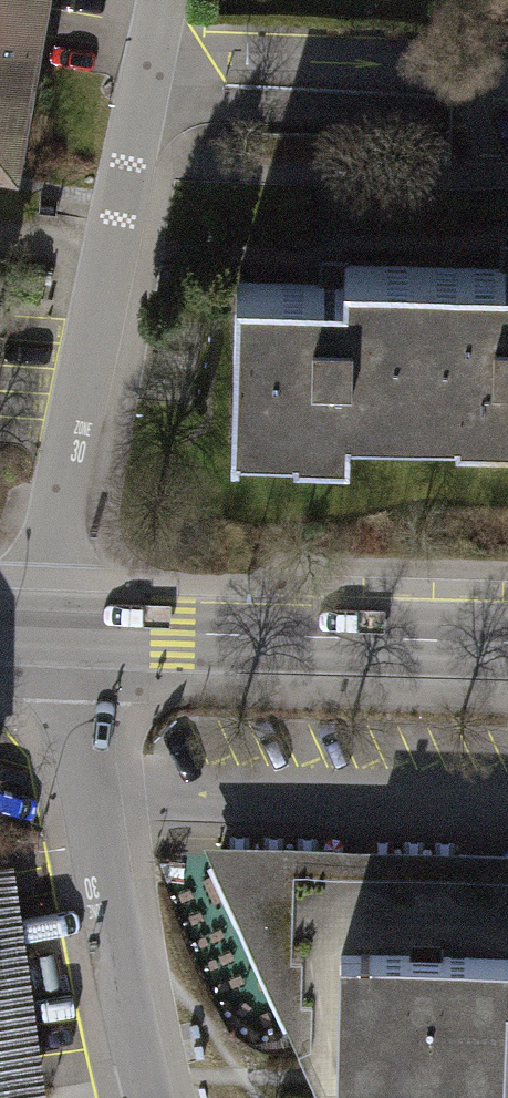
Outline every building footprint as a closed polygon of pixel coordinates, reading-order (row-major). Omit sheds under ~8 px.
[(16,169),(46,0),(0,0),(0,166),(16,169)] [(347,421),(433,423),(437,271),(346,269),(346,291),(327,290),(235,288),(231,436),(347,439),(347,421)] [(501,272),(437,271),(433,423),(507,425),(507,273),(501,272)] [(502,1089),(507,916),(507,845),(196,836),(310,1084),(502,1089)] [(52,1072),(25,912),(0,917),(0,1081),(52,1072)]
